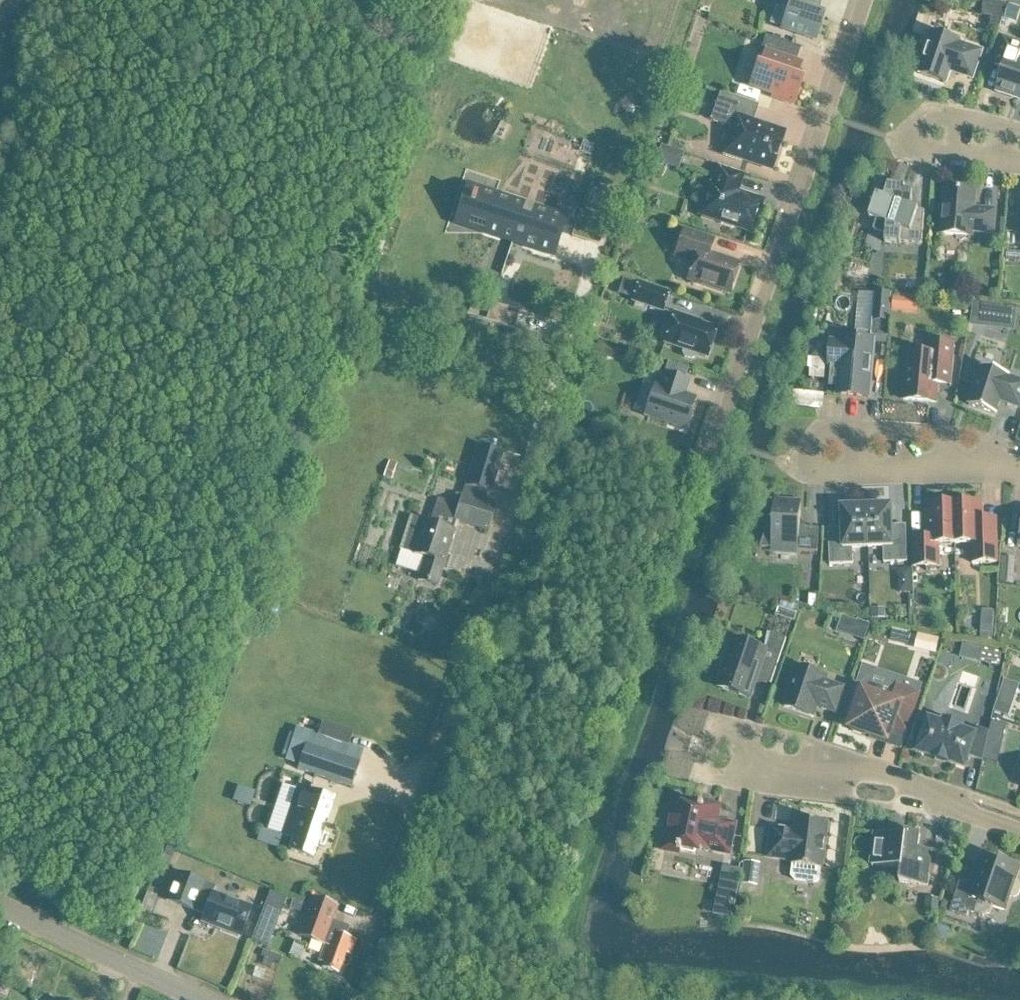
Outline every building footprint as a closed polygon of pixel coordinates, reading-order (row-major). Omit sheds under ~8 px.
[(17,0),(0,0),(0,25),(20,22),(17,0)] [(816,8),(817,8),(818,0),(782,0),(782,3),(783,3),(782,8),(788,10),(781,30),(815,42),(822,20),(814,17),(816,8)] [(982,18),(992,19),(991,28),(1000,29),(1003,21),(1007,7),(985,3),(982,18)] [(1019,14),(1019,9),(1010,6),(1005,22),(1016,25),(1019,14)] [(961,42),(933,33),(919,75),(946,84),(950,72),(973,80),(983,53),(960,45),(961,42)] [(796,63),(800,49),(765,38),(760,52),(765,53),(760,69),(757,68),(750,88),(773,96),(772,99),(793,106),(801,83),(795,81),(801,65),(796,63)] [(1019,101),(1019,44),(1002,38),(993,66),(1004,70),(996,94),(1019,102),(1019,101)] [(744,161),(771,170),(775,158),(776,159),(780,147),(779,146),(783,134),(752,124),(758,107),(719,94),(710,122),(734,130),(730,140),(728,139),(722,156),(743,163),(744,161)] [(678,171),(684,154),(662,147),(656,163),(678,171)] [(737,195),(743,177),(718,168),(712,187),(711,186),(701,215),(722,222),(721,225),(734,229),(735,227),(751,232),(760,203),(737,195)] [(923,245),(925,213),(924,212),(912,208),(913,193),(905,192),(906,188),(889,186),(885,199),(877,196),(870,219),(877,222),(874,232),(886,236),(886,244),(901,245),(901,243),(923,245)] [(472,209),(468,220),(487,226),(486,227),(523,239),(522,243),(535,252),(554,258),(554,257),(553,256),(565,220),(566,220),(567,219),(533,208),(533,209),(532,212),(523,209),(524,206),(525,206),(525,205),(476,189),(475,190),(477,191),(475,199),(472,198),(469,208),(472,209)] [(974,209),(975,194),(946,191),(943,235),(971,238),(972,233),(994,235),(996,211),(974,209)] [(693,264),(688,282),(729,296),(739,265),(709,255),(714,242),(683,231),(674,258),(693,264)] [(663,315),(670,293),(638,282),(630,304),(663,315)] [(889,339),(893,295),(857,291),(854,326),(872,328),(872,337),(889,339)] [(919,316),(920,298),(894,296),(892,314),(919,316)] [(492,304),(487,321),(512,329),(518,313),(492,304)] [(989,307),(976,305),(973,326),(987,328),(989,307)] [(675,314),(670,328),(666,327),(663,329),(661,336),(662,339),(666,340),(664,345),(684,351),(682,355),(684,358),(691,361),(695,359),(696,355),(707,359),(716,331),(692,322),(692,320),(675,314)] [(869,399),(874,341),(844,339),(844,343),(832,342),(830,368),(831,368),(829,388),(840,389),(839,396),(869,399)] [(600,342),(596,356),(611,361),(616,348),(600,342)] [(952,386),(955,346),(929,344),(928,356),(908,354),(904,401),(936,404),(938,385),(952,386)] [(982,367),(969,406),(996,416),(1001,403),(1019,409),(1019,382),(1009,378),(1010,377),(982,367)] [(685,431),(695,400),(684,396),(688,383),(664,375),(659,388),(655,386),(644,417),(685,431)] [(796,409),(827,410),(827,393),(796,392),(796,409)] [(491,494),(503,455),(478,447),(455,524),(488,534),(499,497),(491,494)] [(384,478),(390,480),(396,464),(389,462),(384,478)] [(818,553),(820,530),(805,529),(801,524),(802,505),(775,504),(774,522),(770,522),(761,548),(761,550),(818,553)] [(983,504),(955,505),(956,545),(972,544),(973,564),(997,563),(998,547),(998,536),(984,536),(983,504)] [(956,545),(955,505),(926,506),(927,540),(913,540),(914,568),(940,567),(940,545),(956,545)] [(907,532),(893,533),(892,507),(867,508),(869,549),(884,548),(885,564),(908,563),(907,532)] [(869,549),(867,508),(842,509),(843,534),(829,535),(830,566),(854,565),(853,549),(869,549)] [(455,533),(423,523),(413,520),(402,553),(426,561),(418,583),(437,589),(455,533)] [(1012,576),(1014,540),(1003,540),(1001,575),(1012,576)] [(809,595),(809,608),(818,609),(818,596),(809,595)] [(791,635),(800,610),(788,606),(785,618),(780,631),(791,635)] [(884,608),(871,609),(871,619),(885,618),(884,608)] [(982,613),(980,640),(981,640),(991,641),(994,614),(982,613)] [(865,641),(870,625),(858,622),(853,637),(865,641)] [(772,685),(787,640),(771,634),(766,650),(736,640),(735,643),(728,641),(722,658),(729,661),(719,689),(750,700),(757,680),(772,685)] [(936,656),(939,640),(919,636),(915,651),(936,656)] [(1002,652),(984,647),(980,662),(999,667),(1002,652)] [(837,715),(846,689),(825,682),(826,678),(798,669),(785,708),(813,717),(816,708),(837,715)] [(1014,703),(1019,687),(1005,682),(1000,698),(1014,703)] [(900,704),(882,698),(884,690),(870,685),(867,693),(863,692),(851,730),(888,743),(892,731),(907,736),(921,694),(920,694),(919,699),(904,694),(900,704)] [(946,728),(930,723),(919,753),(935,758),(935,760),(949,764),(949,763),(965,768),(969,757),(983,762),(988,741),(990,733),(977,729),(974,738),(960,733),(961,728),(947,724),(946,728)] [(1002,744),(1006,727),(992,723),(990,733),(988,741),(1002,744)] [(351,790),(363,752),(349,748),(353,734),(321,724),(318,736),(296,729),(287,759),(300,763),(297,773),(351,790)] [(289,815),(282,836),(294,840),(291,851),(313,859),(317,846),(323,848),(327,837),(321,835),(324,827),(331,806),(319,802),(308,799),(295,794),(289,815)] [(730,856),(736,826),(717,822),(722,798),(720,798),(718,810),(687,803),(686,810),(672,808),(670,817),(666,820),(665,829),(667,832),(664,849),(696,856),(697,849),(730,856)] [(822,870),(827,824),(799,820),(797,833),(773,830),(770,858),(794,861),(793,866),(794,866),(792,878),(795,882),(816,884),(820,882),(821,870),(822,870)] [(928,887),(932,852),(919,850),(921,836),(906,834),(906,838),(875,834),(871,866),(902,870),(900,884),(928,887)] [(1019,883),(1016,882),(1019,870),(1019,867),(1001,861),(1001,863),(986,858),(976,889),(960,884),(950,912),(967,918),(969,913),(983,918),(992,913),(993,908),(1006,913),(1011,898),(1014,899),(1019,897),(1019,895),(1019,884),(1019,883)] [(758,887),(761,865),(745,863),(742,885),(758,887)] [(239,938),(250,909),(213,894),(215,888),(177,874),(166,902),(205,916),(202,924),(239,938)] [(723,883),(716,917),(732,921),(739,887),(723,883)] [(286,899),(270,893),(250,942),(267,949),(286,899)] [(324,947),(319,963),(324,964),(322,969),(338,975),(346,954),(350,956),(356,941),(346,937),(349,928),(332,922),(337,908),(312,899),(298,937),(324,947)] [(938,900),(929,899),(927,912),(937,913),(938,900)] [(941,910),(946,912),(949,903),(943,902),(941,910)] [(934,937),(945,941),(949,930),(938,926),(934,937)] [(267,952),(261,965),(270,968),(272,961),(278,963),(280,958),(267,952)]
